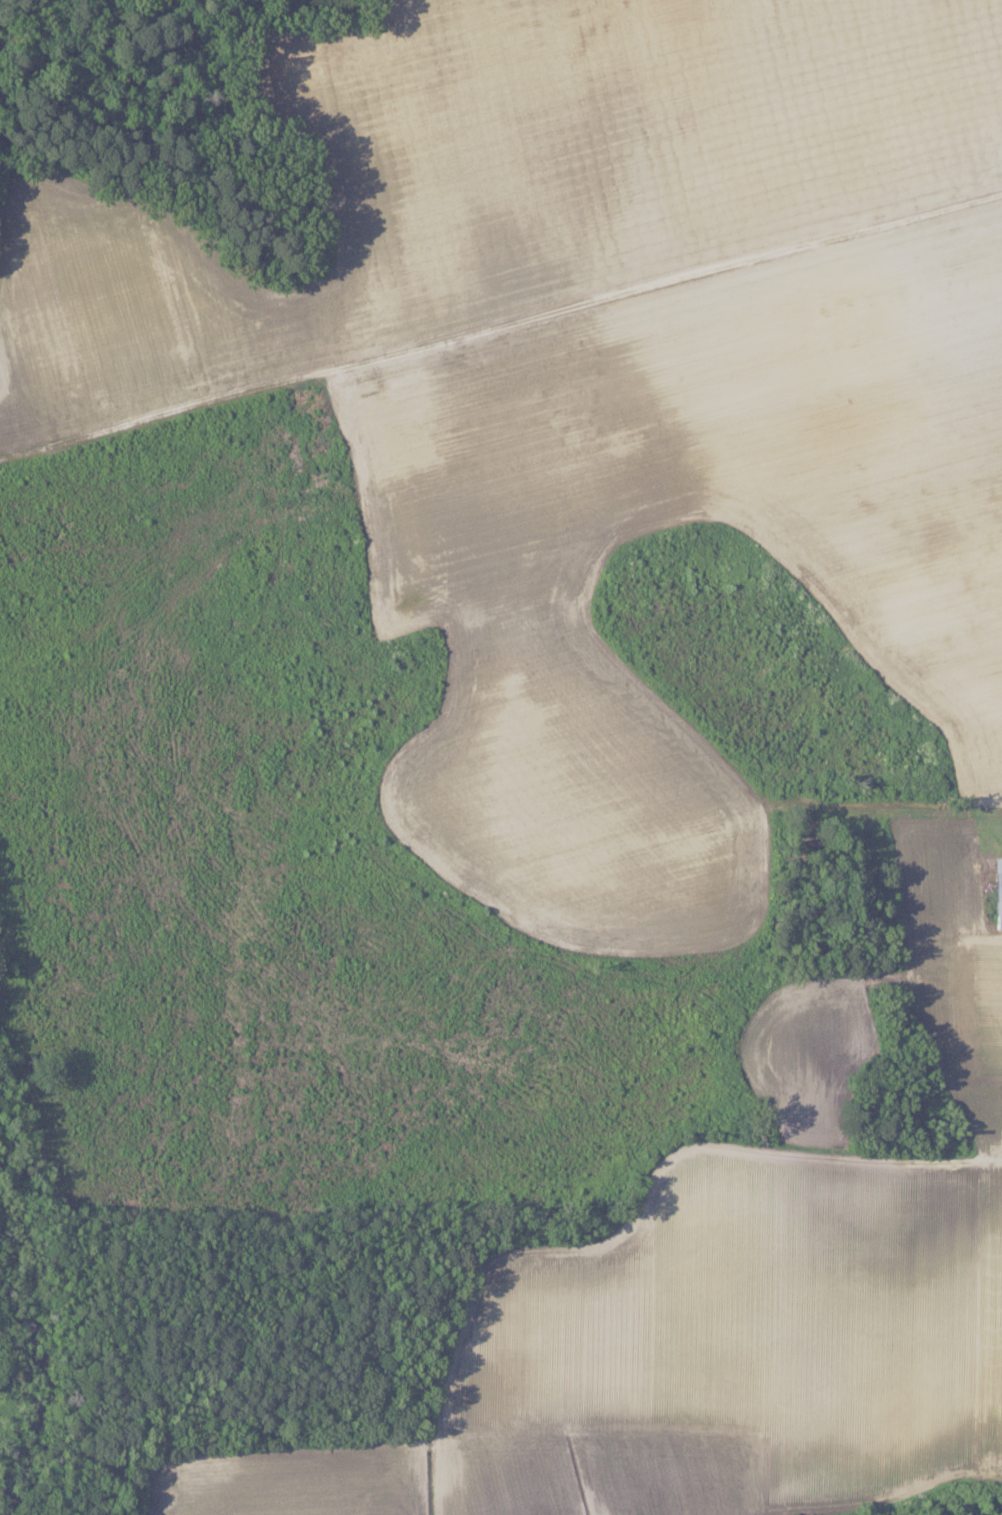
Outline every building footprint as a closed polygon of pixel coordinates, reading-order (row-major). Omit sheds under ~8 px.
[(991,858),(992,929),(1001,929),(1001,858),(991,858)]
